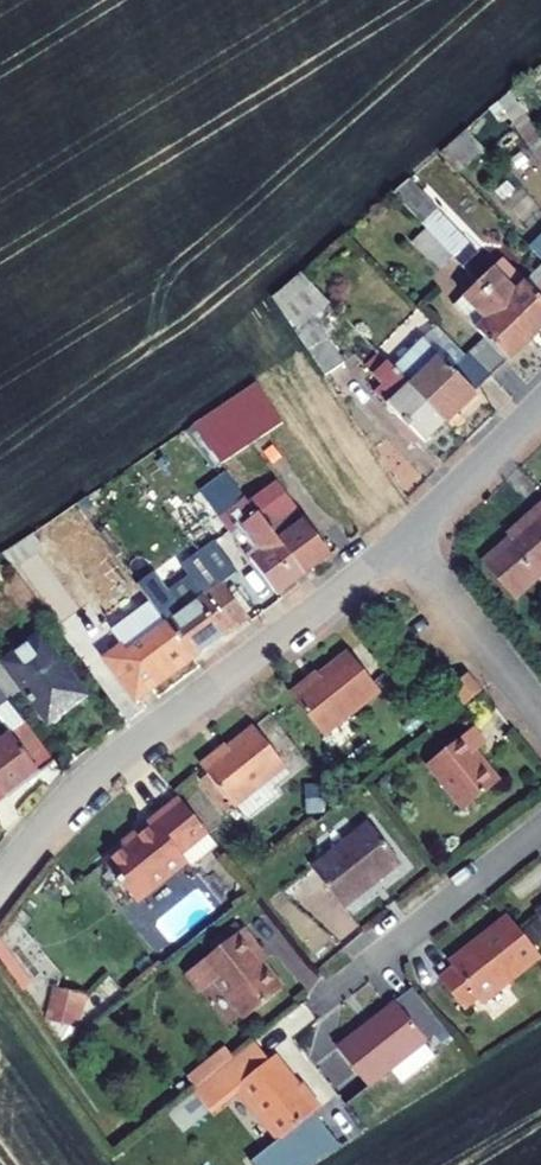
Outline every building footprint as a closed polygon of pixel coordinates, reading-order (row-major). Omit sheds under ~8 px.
[(540,147),(540,121),(529,129),(540,147)] [(467,131),(443,149),(460,170),(483,152),(467,131)] [(421,178),(403,193),(414,204),(432,190),(421,178)] [(429,220),(438,229),(465,257),(474,266),(489,252),(455,216),(452,218),(442,208),(429,220)] [(438,229),(424,241),(451,269),(465,257),(438,229)] [(514,259),(490,282),(540,334),(540,280),(537,284),(514,259)] [(312,273),(284,297),(337,375),(356,362),(326,316),(341,302),(312,273)] [(478,357),(500,380),(540,340),(540,334),(490,282),(465,306),(497,339),(478,357)] [(448,325),(405,368),(457,422),(500,380),(478,357),(448,325)] [(393,385),(386,393),(435,442),(457,422),(405,368),(389,353),(375,366),(393,385)] [(268,382),(203,426),(214,441),(226,457),(275,423),(293,448),(306,438),(268,382)] [(203,426),(175,444),(185,459),(214,441),(203,426)] [(238,472),(212,491),(290,596),(317,575),(255,494),(238,472)] [(262,487),(255,494),(317,575),(344,555),(296,494),(262,487)] [(204,497),(181,514),(201,539),(223,522),(204,497)] [(495,564),(529,602),(540,590),(540,515),(529,525),(533,529),(495,564)] [(43,534),(13,554),(24,569),(54,548),(43,534)] [(148,585),(178,624),(204,657),(259,617),(211,553),(193,566),(209,588),(189,602),(165,573),(148,585)] [(133,645),(116,657),(147,700),(204,657),(178,624),(139,653),(133,645)] [(22,704),(36,693),(59,724),(98,695),(51,634),(0,671),(0,675),(4,680),(22,704)] [(363,653),(307,699),(336,735),(393,690),(363,653)] [(480,675),(467,686),(478,705),(494,693),(480,675)] [(4,680),(0,683),(0,809),(66,762),(22,704),(4,680)] [(467,686),(462,690),(476,707),(478,705),(467,686)] [(294,769),(297,767),(267,731),(216,772),(245,808),(247,806),(258,820),(291,794),(285,787),(280,780),(294,769)] [(484,731),(440,767),(477,812),(512,784),(487,754),(497,746),(484,731)] [(285,787),(300,776),(294,769),(280,780),(285,787)] [(140,848),(119,865),(152,906),(202,868),(205,873),(234,850),(194,800),(166,822),(169,826),(140,848)] [(138,844),(140,848),(169,826),(166,822),(138,844)] [(382,826),(326,871),(357,910),(412,865),(382,826)] [(452,982),(477,1011),(490,1001),(495,1007),(540,970),(540,941),(523,918),(493,941),(496,946),(467,968),(467,970),(452,982)] [(256,931),(200,976),(213,992),(227,981),(259,1020),(296,990),(265,951),(269,947),(256,931)] [(50,990),(46,1022),(80,1027),(84,995),(50,990)] [(407,1002),(350,1048),(384,1091),(441,1044),(407,1002)] [(282,1065),(266,1045),(209,1091),(224,1111),(251,1090),(294,1144),(332,1113),(289,1060),(282,1065)]
